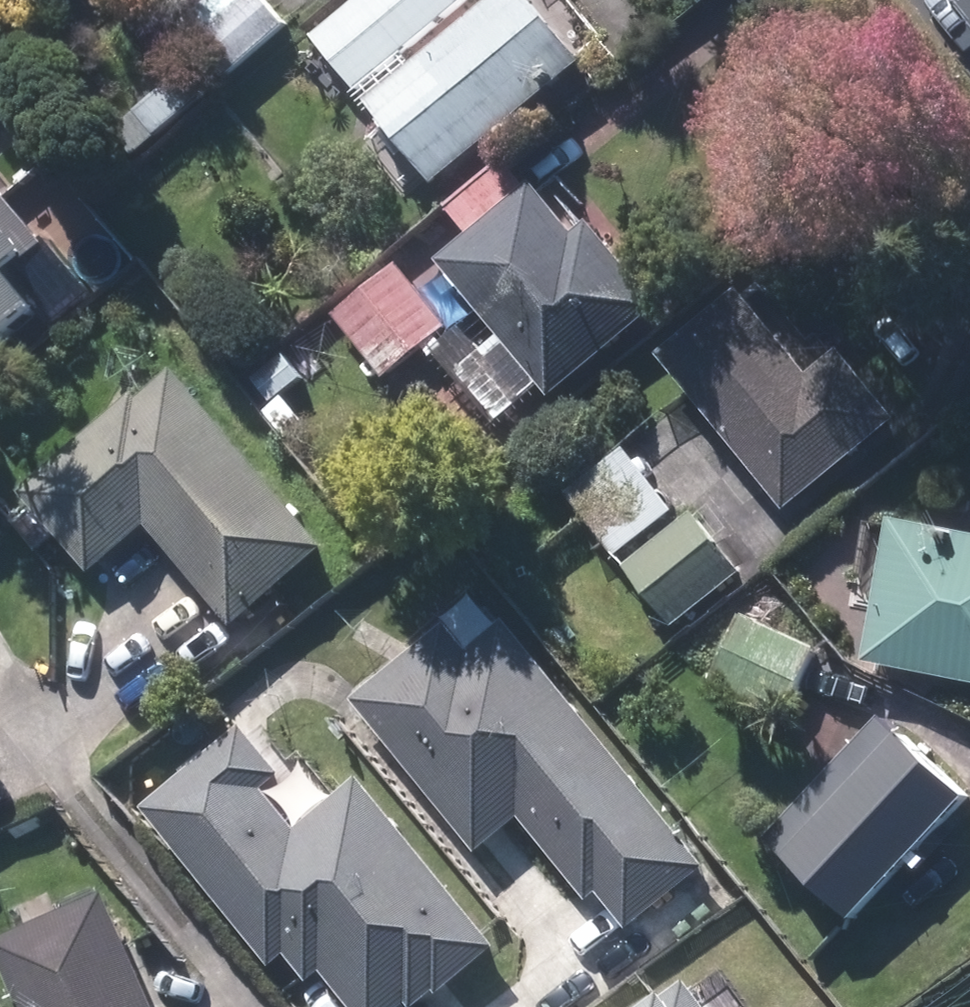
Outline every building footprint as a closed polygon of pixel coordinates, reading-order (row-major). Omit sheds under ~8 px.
[(180,20),(234,86),(300,32),(273,0),(204,0),(180,20)] [(319,34),(364,92),(482,0),(363,0),(319,34)] [(377,102),(441,182),(597,57),(552,0),(504,0),(377,102)] [(196,68),(118,134),(136,156),(215,90),(196,68)] [(451,213),(472,237),(441,264),(508,340),(469,374),(506,415),(544,381),(560,399),(668,304),(593,219),(581,229),(537,179),(522,193),(501,169),(451,213)] [(2,321),(17,341),(84,288),(41,235),(36,239),(0,194),(0,323),(2,321)] [(401,260),(335,314),(386,376),(451,322),(401,260)] [(780,265),(668,357),(789,505),(901,413),(780,265)] [(44,549),(60,536),(93,575),(152,526),(231,620),(261,594),(267,601),(335,544),(329,537),(250,443),(186,367),(153,395),(147,388),(23,492),(38,510),(22,523),(44,549)] [(625,441),(566,486),(619,556),(678,511),(625,441)] [(702,514),(630,567),(682,636),(754,583),(702,514)] [(896,518),(870,663),(969,680),(969,531),(896,518)] [(751,612),(713,685),(778,719),(816,646),(751,612)] [(467,650),(448,626),(337,714),(461,871),(527,819),(592,901),(599,895),(626,930),(708,866),(616,749),(510,616),(467,650)] [(770,840),(858,924),(969,808),(969,790),(892,714),(770,840)] [(317,985),(328,976),(354,1006),(405,1006),(409,1004),(411,1006),(424,1006),(500,944),(362,777),(326,806),(256,719),(147,806),(272,964),(289,951),(317,985)] [(115,889),(0,940),(0,942),(28,1006),(167,1006),(115,889)] [(678,997),(665,1006),(687,1006),(678,997)]
